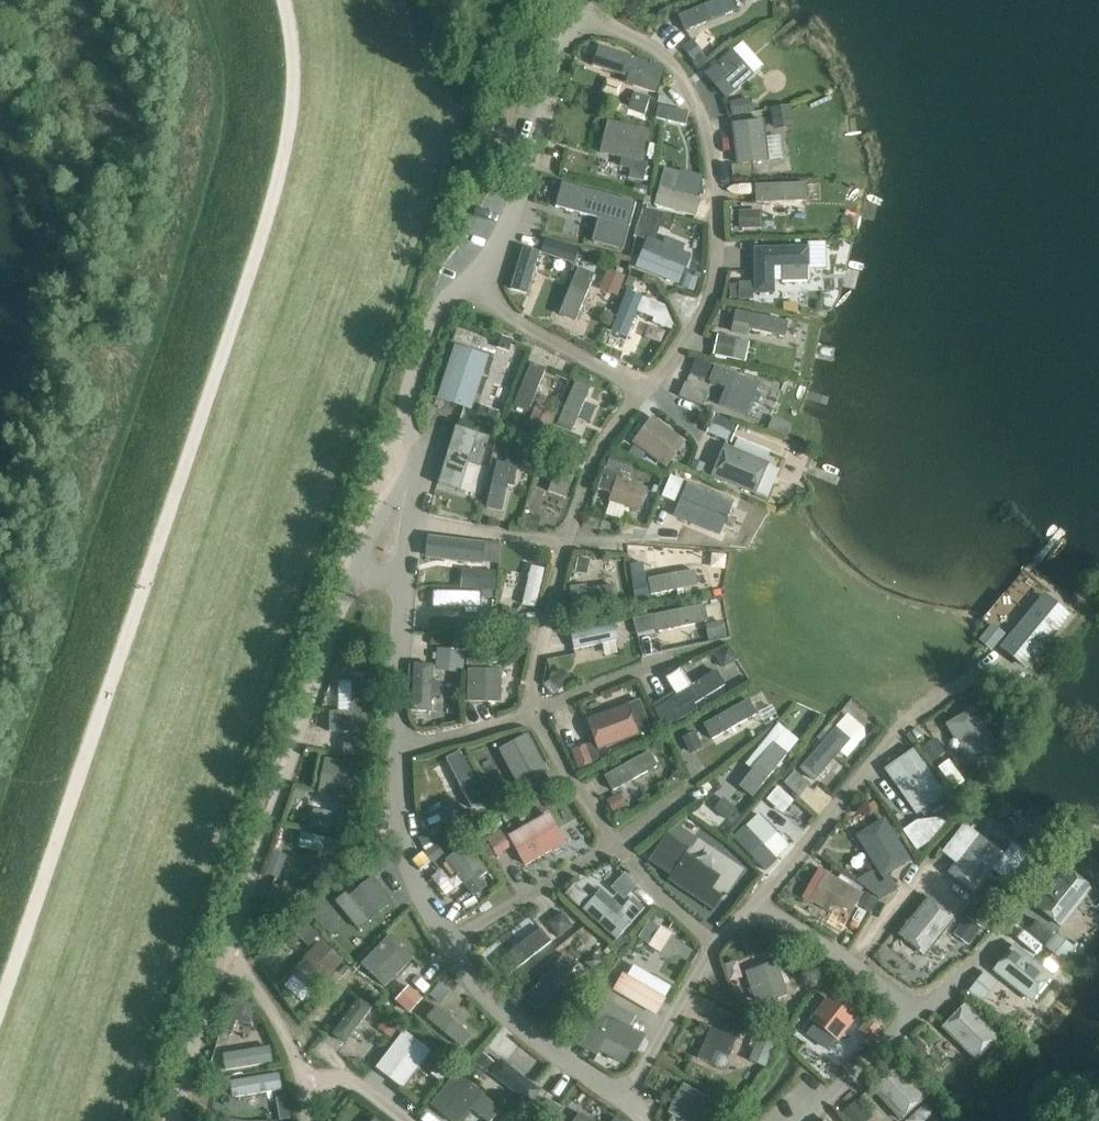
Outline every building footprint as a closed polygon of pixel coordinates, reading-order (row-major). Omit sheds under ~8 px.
[(737,11),(733,0),(718,0),(680,16),(686,32),(737,11)] [(693,38),(683,46),(696,62),(705,54),(693,38)] [(600,46),(593,66),(629,78),(626,85),(657,94),(665,67),(653,63),(600,46)] [(706,72),(727,98),(754,76),(733,50),(706,72)] [(607,78),(602,92),(618,97),(623,83),(607,78)] [(630,105),(629,110),(644,115),(645,114),(650,96),(634,91),(630,105)] [(752,97),(730,101),(732,116),(755,112),(752,97)] [(791,105),(771,108),(774,130),(794,127),(791,105)] [(673,107),(669,124),(684,127),(688,110),(673,107)] [(733,123),(738,164),(769,160),(765,120),(733,123)] [(642,161),(649,130),(608,121),(601,153),(623,158),(620,167),(632,170),(630,179),(644,183),(649,163),(642,161)] [(563,184),(557,207),(578,212),(599,218),(593,240),(624,248),(636,203),(563,184)] [(635,184),(634,192),(647,195),(649,187),(635,184)] [(756,203),(808,201),(808,184),(756,186),(756,203)] [(659,188),(655,205),(696,217),(701,199),(659,188)] [(648,209),(644,223),(660,227),(661,223),(664,213),(648,209)] [(762,210),(740,210),(740,229),(762,228),(762,210)] [(547,238),(542,253),(574,264),(579,248),(547,238)] [(643,250),(636,267),(679,285),(686,268),(685,268),(689,257),(682,254),(662,246),(658,244),(654,254),(643,250)] [(529,293),(540,252),(523,247),(511,288),(529,293)] [(809,247),(756,247),(756,267),(756,294),(776,293),(775,281),(775,266),(808,266),(810,266),(810,247),(809,247)] [(561,316),(576,322),(595,274),(580,268),(561,316)] [(608,268),(600,289),(618,297),(626,276),(608,268)] [(753,281),(739,282),(739,285),(740,298),(740,300),(754,299),(753,281)] [(652,294),(646,308),(659,314),(665,299),(652,294)] [(614,336),(626,341),(642,300),(629,295),(614,336)] [(734,323),(733,326),(750,329),(786,337),(790,322),(737,311),(734,323)] [(718,334),(714,354),(733,358),(737,338),(718,334)] [(502,336),(498,348),(509,352),(514,340),(502,336)] [(473,410),(488,357),(453,347),(438,399),(473,410)] [(515,407),(529,413),(546,369),(532,363),(515,407)] [(716,365),(710,381),(726,387),(719,405),(747,416),(754,398),(760,383),(716,365)] [(557,424),(572,430),(591,388),(576,381),(557,424)] [(691,383),(684,399),(709,409),(715,393),(691,383)] [(482,405),(476,421),(494,427),(500,411),(482,405)] [(536,405),(523,437),(542,445),(555,414),(536,405)] [(715,414),(707,432),(724,439),(731,421),(715,414)] [(632,442),(667,468),(687,442),(652,416),(632,442)] [(457,427),(440,482),(461,489),(469,463),(482,467),(491,437),(457,427)] [(561,428),(554,446),(576,455),(583,437),(561,428)] [(510,444),(506,462),(534,468),(538,450),(510,444)] [(725,445),(712,476),(756,495),(769,464),(725,445)] [(611,454),(607,466),(630,474),(634,462),(611,454)] [(566,498),(576,472),(543,460),(537,474),(553,480),(548,491),(566,498)] [(514,466),(497,462),(487,507),(503,511),(514,466)] [(609,502),(641,513),(649,488),(628,481),(630,476),(605,467),(598,489),(612,493),(609,502)] [(665,513),(707,530),(720,498),(696,489),(700,480),(681,473),(665,513)] [(524,514),(523,528),(539,530),(540,516),(524,514)] [(440,541),(438,556),(482,561),(484,547),(440,541)] [(578,557),(575,572),(588,574),(590,559),(578,557)] [(545,570),(532,567),(524,605),(536,608),(545,570)] [(462,569),(461,588),(495,590),(497,571),(462,569)] [(697,571),(649,579),(651,595),(699,587),(697,571)] [(646,575),(632,578),(637,605),(652,603),(646,575)] [(571,591),(573,608),(619,602),(617,585),(588,589),(587,584),(580,585),(580,590),(571,591)] [(435,591),(435,608),(466,608),(466,612),(474,613),(474,608),(481,608),(481,592),(435,591)] [(1072,616),(1045,594),(1000,647),(1027,670),(1072,616)] [(706,606),(655,615),(658,631),(709,622),(706,606)] [(503,607),(500,623),(515,627),(518,610),(503,607)] [(494,610),(483,613),(487,632),(498,630),(494,610)] [(651,616),(637,619),(640,634),(654,631),(651,616)] [(725,620),(706,624),(709,640),(728,637),(725,620)] [(575,650),(618,641),(614,623),(572,633),(575,650)] [(993,623),(979,640),(992,651),(1006,634),(993,623)] [(468,645),(467,665),(488,665),(488,645),(468,645)] [(730,645),(715,654),(724,669),(739,660),(730,645)] [(506,647),(506,661),(520,661),(520,647),(506,647)] [(438,648),(436,670),(464,673),(466,651),(438,648)] [(414,664),(413,711),(432,712),(432,696),(441,697),(442,681),(433,681),(433,664),(414,664)] [(564,667),(550,678),(551,679),(559,690),(560,691),(574,680),(564,667)] [(655,709),(655,710),(664,727),(677,720),(678,722),(699,709),(695,704),(725,685),(717,672),(693,686),(682,668),(666,677),(675,692),(677,696),(672,699),(664,704),(655,709)] [(502,670),(469,669),(468,702),(501,703),(502,670)] [(329,731),(368,732),(369,681),(353,681),(352,712),(330,712),(329,731)] [(608,712),(587,720),(598,750),(640,735),(653,731),(642,700),(629,705),(608,712)] [(713,739),(757,714),(749,700),(705,725),(713,739)] [(968,760),(996,743),(975,708),(947,724),(968,760)] [(816,781),(851,739),(836,726),(801,768),(816,781)] [(696,732),(683,738),(691,754),(704,748),(696,732)] [(530,735),(500,749),(518,786),(548,771),(530,735)] [(345,738),(344,754),(367,755),(367,739),(345,738)] [(936,738),(923,748),(933,762),(946,753),(936,738)] [(740,787),(753,797),(788,753),(775,743),(740,787)] [(587,744),(571,750),(579,770),(595,764),(594,763),(587,744)] [(900,759),(885,770),(917,816),(933,805),(946,796),(913,750),(900,759)] [(446,759),(472,808),(487,800),(461,751),(446,759)] [(650,752),(606,776),(614,791),(658,766),(650,752)] [(327,758),(319,792),(358,801),(365,767),(327,758)] [(949,760),(938,768),(954,789),(965,781),(949,760)] [(795,771),(784,783),(800,797),(811,784),(795,771)] [(778,785),(766,800),(780,812),(792,797),(778,785)] [(296,786),(293,797),(303,799),(306,788),(296,786)] [(511,787),(493,796),(502,815),(520,805),(511,787)] [(622,793),(608,800),(614,812),(628,804),(622,793)] [(724,797),(714,808),(727,820),(737,809),(724,797)] [(343,806),(338,833),(357,837),(361,818),(356,817),(358,808),(343,806)] [(469,808),(452,816),(454,820),(463,838),(480,829),(469,808)] [(314,809),(311,826),(329,830),(332,812),(314,809)] [(550,813),(508,835),(524,865),(566,842),(550,813)] [(758,813),(734,837),(766,871),(779,859),(765,846),(778,834),(758,813)] [(882,879),(912,861),(886,818),(856,835),(882,879)] [(918,821),(904,830),(917,851),(930,842),(947,823),(941,818),(930,819),(918,821)] [(502,830),(487,837),(491,845),(496,854),(497,855),(512,847),(502,830)] [(302,833),(299,847),(339,855),(342,841),(302,833)] [(976,894),(1005,856),(978,835),(949,873),(976,894)] [(437,843),(425,852),(434,863),(446,854),(437,843)] [(459,850),(446,860),(447,862),(456,874),(457,875),(473,896),(487,886),(481,878),(489,871),(469,845),(460,852),(459,850)] [(274,850),(266,874),(279,879),(288,855),(274,850)] [(669,881),(713,910),(722,896),(712,889),(721,875),(686,853),(669,881)] [(1035,907),(1063,929),(1094,888),(1066,867),(1035,907)] [(826,873),(811,902),(848,922),(864,893),(826,873)] [(625,875),(613,889),(624,899),(637,885),(625,875)] [(346,893),(337,901),(359,929),(370,920),(393,901),(374,877),(362,886),(350,896),(349,896),(346,893)] [(996,880),(976,905),(990,916),(1011,891),(996,880)] [(877,885),(876,891),(879,896),(885,898),(890,895),(892,889),(889,883),(883,882),(877,885)] [(575,883),(566,894),(580,907),(581,906),(590,897),(575,883)] [(956,915),(929,893),(898,931),(925,953),(956,915)] [(596,896),(583,910),(617,940),(642,911),(630,901),(617,915),(596,896)] [(561,911),(547,923),(559,937),(573,926),(561,911)] [(967,916),(954,934),(970,945),(983,928),(967,916)] [(303,920),(293,931),(309,946),(320,934),(303,920)] [(661,926),(649,945),(661,953),(674,934),(661,926)] [(541,929),(497,963),(507,976),(552,942),(541,929)] [(1047,943),(1045,946),(1053,953),(1063,961),(1065,963),(1077,949),(1056,932),(1055,933),(1047,943)] [(385,988),(415,957),(392,935),(362,966),(385,988)] [(320,941),(292,974),(315,994),(343,961),(320,941)] [(993,971),(1033,1003),(1055,975),(1015,944),(993,971)] [(540,1007),(577,965),(565,954),(528,997),(540,1007)] [(746,972),(756,1002),(787,991),(777,961),(746,972)] [(986,971),(968,992),(982,1003),(1000,982),(986,971)] [(614,991),(657,1016),(667,999),(624,973),(614,991)] [(822,975),(813,988),(825,998),(835,985),(822,975)] [(440,983),(430,995),(442,1005),(452,993),(440,983)] [(409,986),(396,1001),(411,1013),(423,999),(409,986)] [(815,1023),(808,1033),(829,1049),(836,1040),(839,1041),(860,1013),(846,1002),(832,991),(810,1019),(815,1023)] [(373,1008),(360,998),(333,1035),(346,1045),(373,1008)] [(230,999),(222,1030),(234,1033),(237,1021),(251,1025),(256,1006),(230,999)] [(966,1002),(942,1027),(977,1061),(1001,1036),(966,1002)] [(463,1048),(473,1035),(437,1006),(427,1018),(463,1048)] [(598,1008),(578,1046),(598,1056),(601,1052),(625,1064),(631,1052),(637,1055),(648,1035),(632,1026),(605,1012),(599,1009),(598,1008)] [(712,1028),(698,1058),(711,1064),(717,1052),(729,1057),(744,1024),(731,1018),(724,1033),(712,1028)] [(387,1019),(377,1031),(389,1040),(399,1028),(387,1019)] [(869,1019),(858,1033),(870,1043),(882,1029),(881,1028),(870,1019),(869,1019)] [(405,1031),(377,1068),(403,1087),(431,1051),(405,1031)] [(761,1036),(750,1060),(767,1067),(777,1044),(761,1036)] [(226,1070),(273,1063),(271,1047),(223,1055),(226,1070)] [(483,1053),(475,1063),(486,1072),(487,1072),(495,1062),(483,1053)] [(439,1057),(430,1068),(444,1079),(453,1067),(439,1057)] [(491,1074),(530,1104),(541,1091),(502,1060),(491,1074)] [(902,1120),(928,1097),(896,1063),(870,1087),(902,1120)] [(219,1069),(213,1070),(214,1079),(221,1078),(219,1069)] [(457,1072),(432,1105),(452,1120),(462,1120),(483,1092),(457,1072)] [(280,1073),(230,1081),(233,1098),(283,1090),(280,1073)] [(722,1106),(684,1085),(669,1112),(684,1120),(713,1120),(722,1106)] [(288,1096),(276,1098),(280,1120),(292,1118),(288,1096)] [(479,1112),(490,1120),(492,1120),(502,1109),(490,1099),(479,1112)] [(548,1099),(540,1111),(553,1120),(562,1108),(548,1099)] [(842,1114),(848,1120),(869,1120),(874,1116),(858,1099),(842,1114)] [(240,1105),(240,1118),(275,1116),(274,1104),(240,1105)] [(574,1120),(592,1120),(580,1112),(574,1120)]
